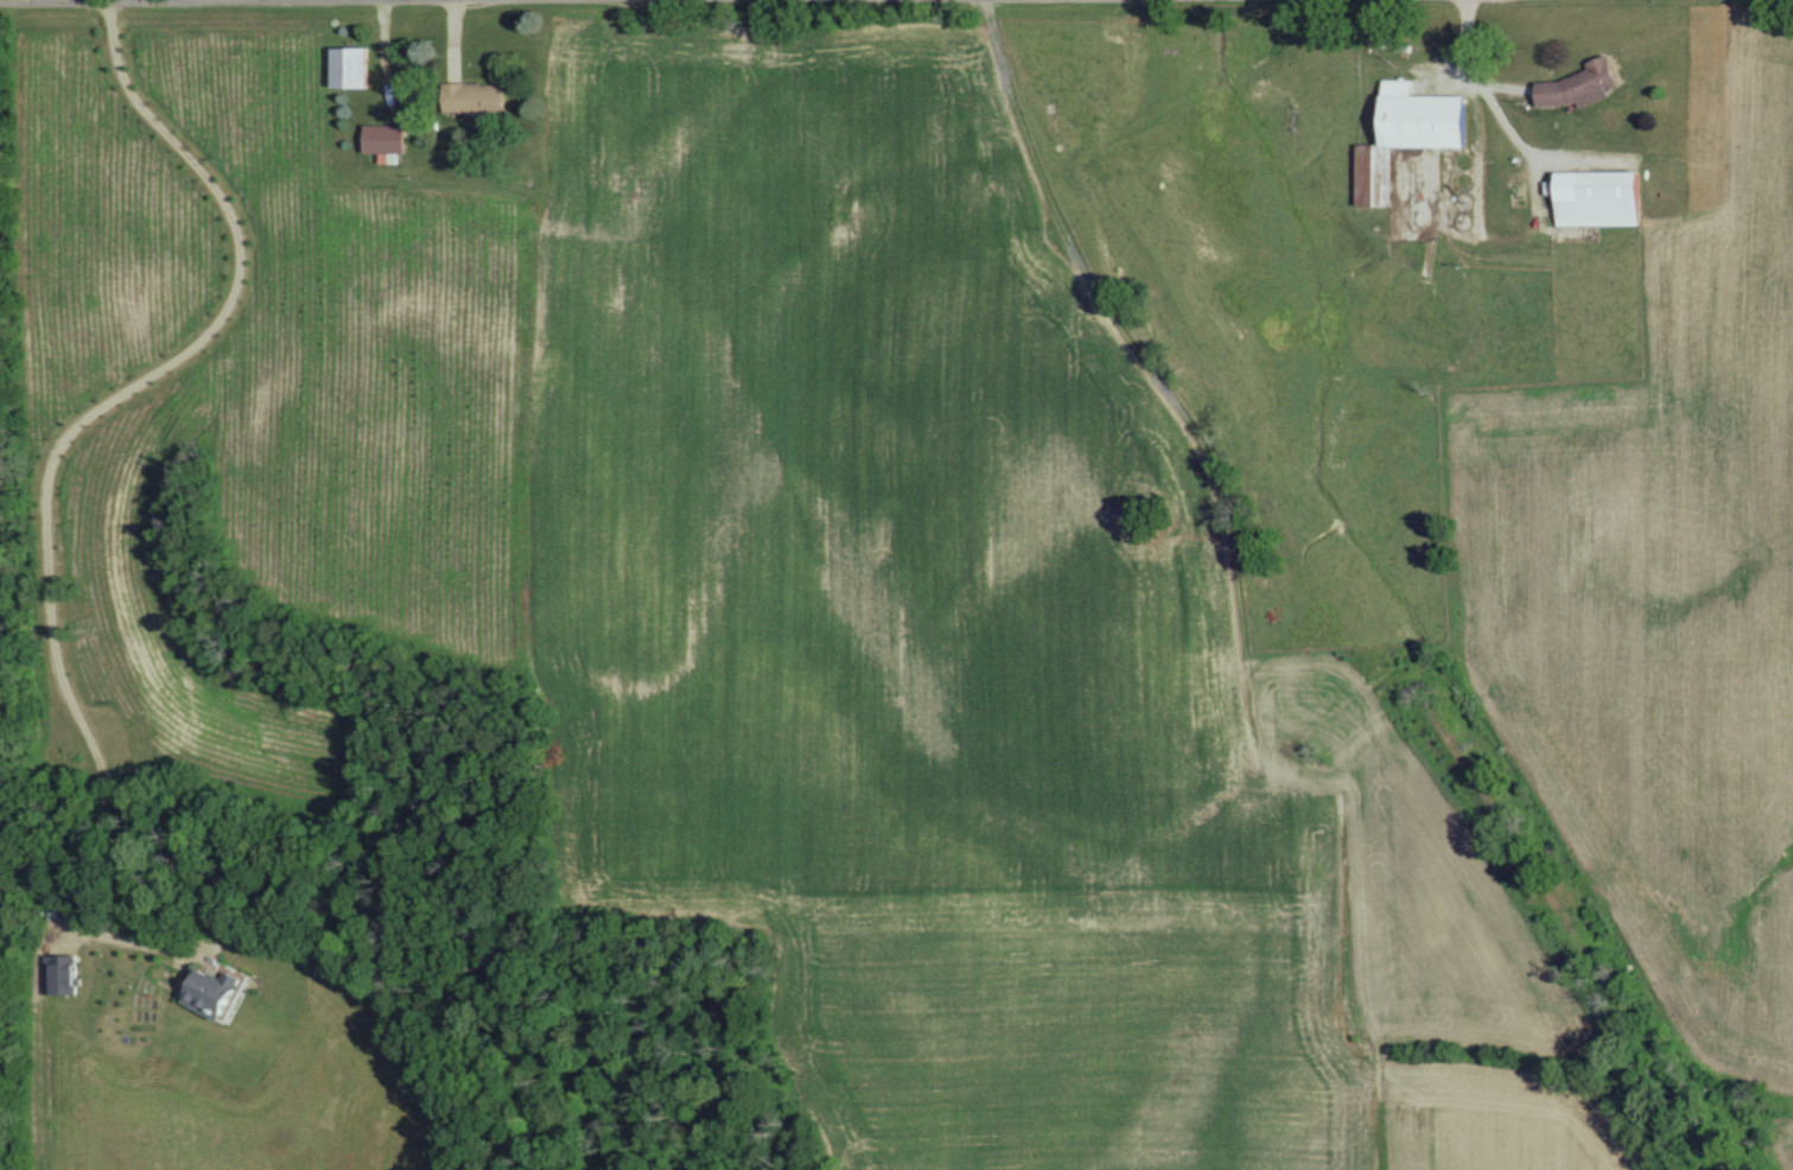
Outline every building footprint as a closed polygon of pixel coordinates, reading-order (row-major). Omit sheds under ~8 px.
[(375,46),(340,46),(340,87),(375,87),(375,46)] [(1615,95),(1615,87),(1623,84),(1614,56),(1542,81),(1543,99),(1545,104),(1591,103),(1615,95)] [(1468,146),(1469,94),(1416,93),(1416,79),(1386,78),(1385,143),(1361,143),(1360,205),(1395,205),(1396,145),(1468,146)] [(511,82),(451,82),(451,110),(511,110),(511,82)] [(412,152),(412,125),(372,125),(372,152),(412,152)] [(1507,182),(1512,182),(1513,190),(1523,189),(1521,169),(1507,170),(1507,182)] [(1562,225),(1644,225),(1644,170),(1562,170),(1562,225)] [(226,1020),(242,980),(201,963),(184,1003),(226,1020)]
